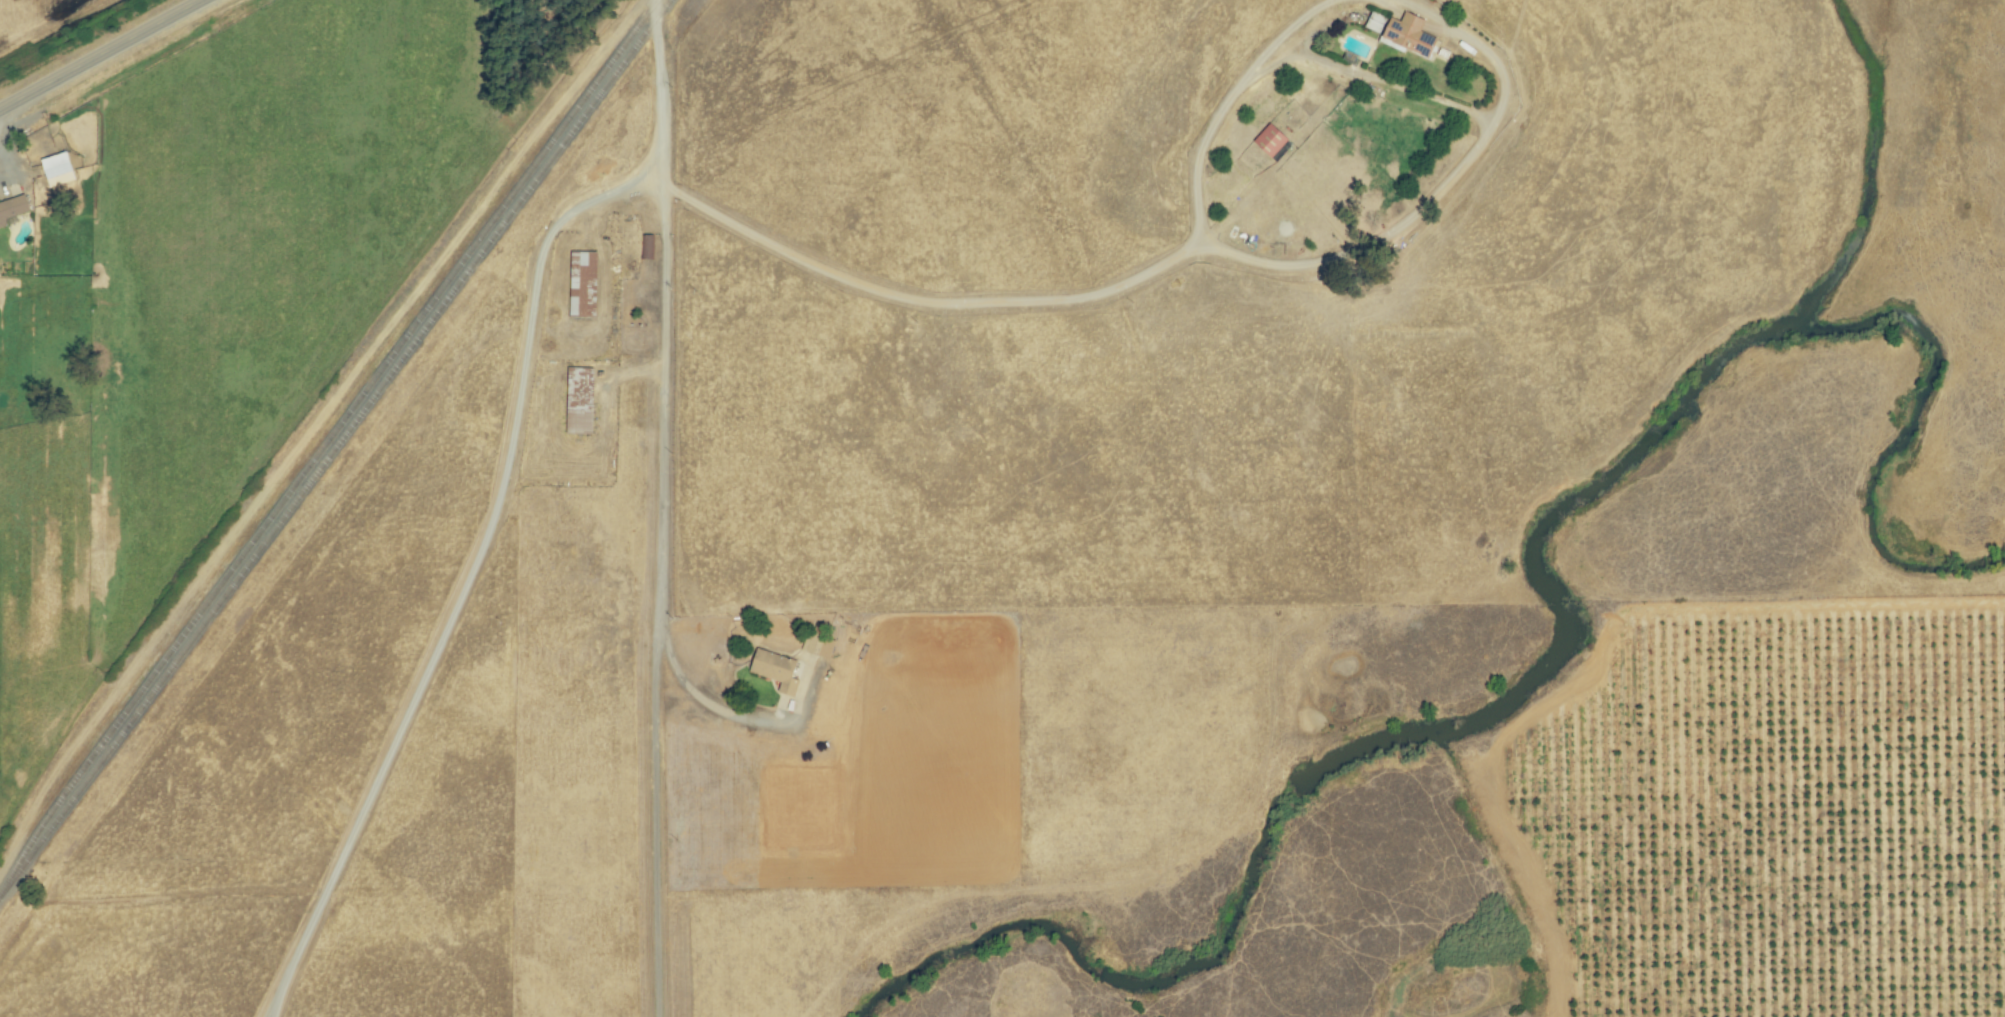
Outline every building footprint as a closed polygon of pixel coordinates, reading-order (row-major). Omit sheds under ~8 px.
[(1381,33),(1388,16),(1373,10),(1366,27),(1381,33)] [(1430,58),(1438,39),(1422,32),(1426,20),(1406,12),(1402,21),(1392,17),(1384,39),(1430,58)] [(1254,141),(1272,159),(1290,140),(1272,122),(1254,141)] [(51,188),(76,180),(67,152),(42,160),(51,188)] [(9,226),(7,219),(31,211),(26,194),(0,203),(0,229),(9,226)] [(570,317),(598,318),(599,252),(572,252),(570,317)] [(596,367),(568,367),(567,434),(595,434),(596,367)] [(750,672),(782,682),(779,691),(795,696),(800,680),(793,678),(798,660),(758,648),(750,672)]
